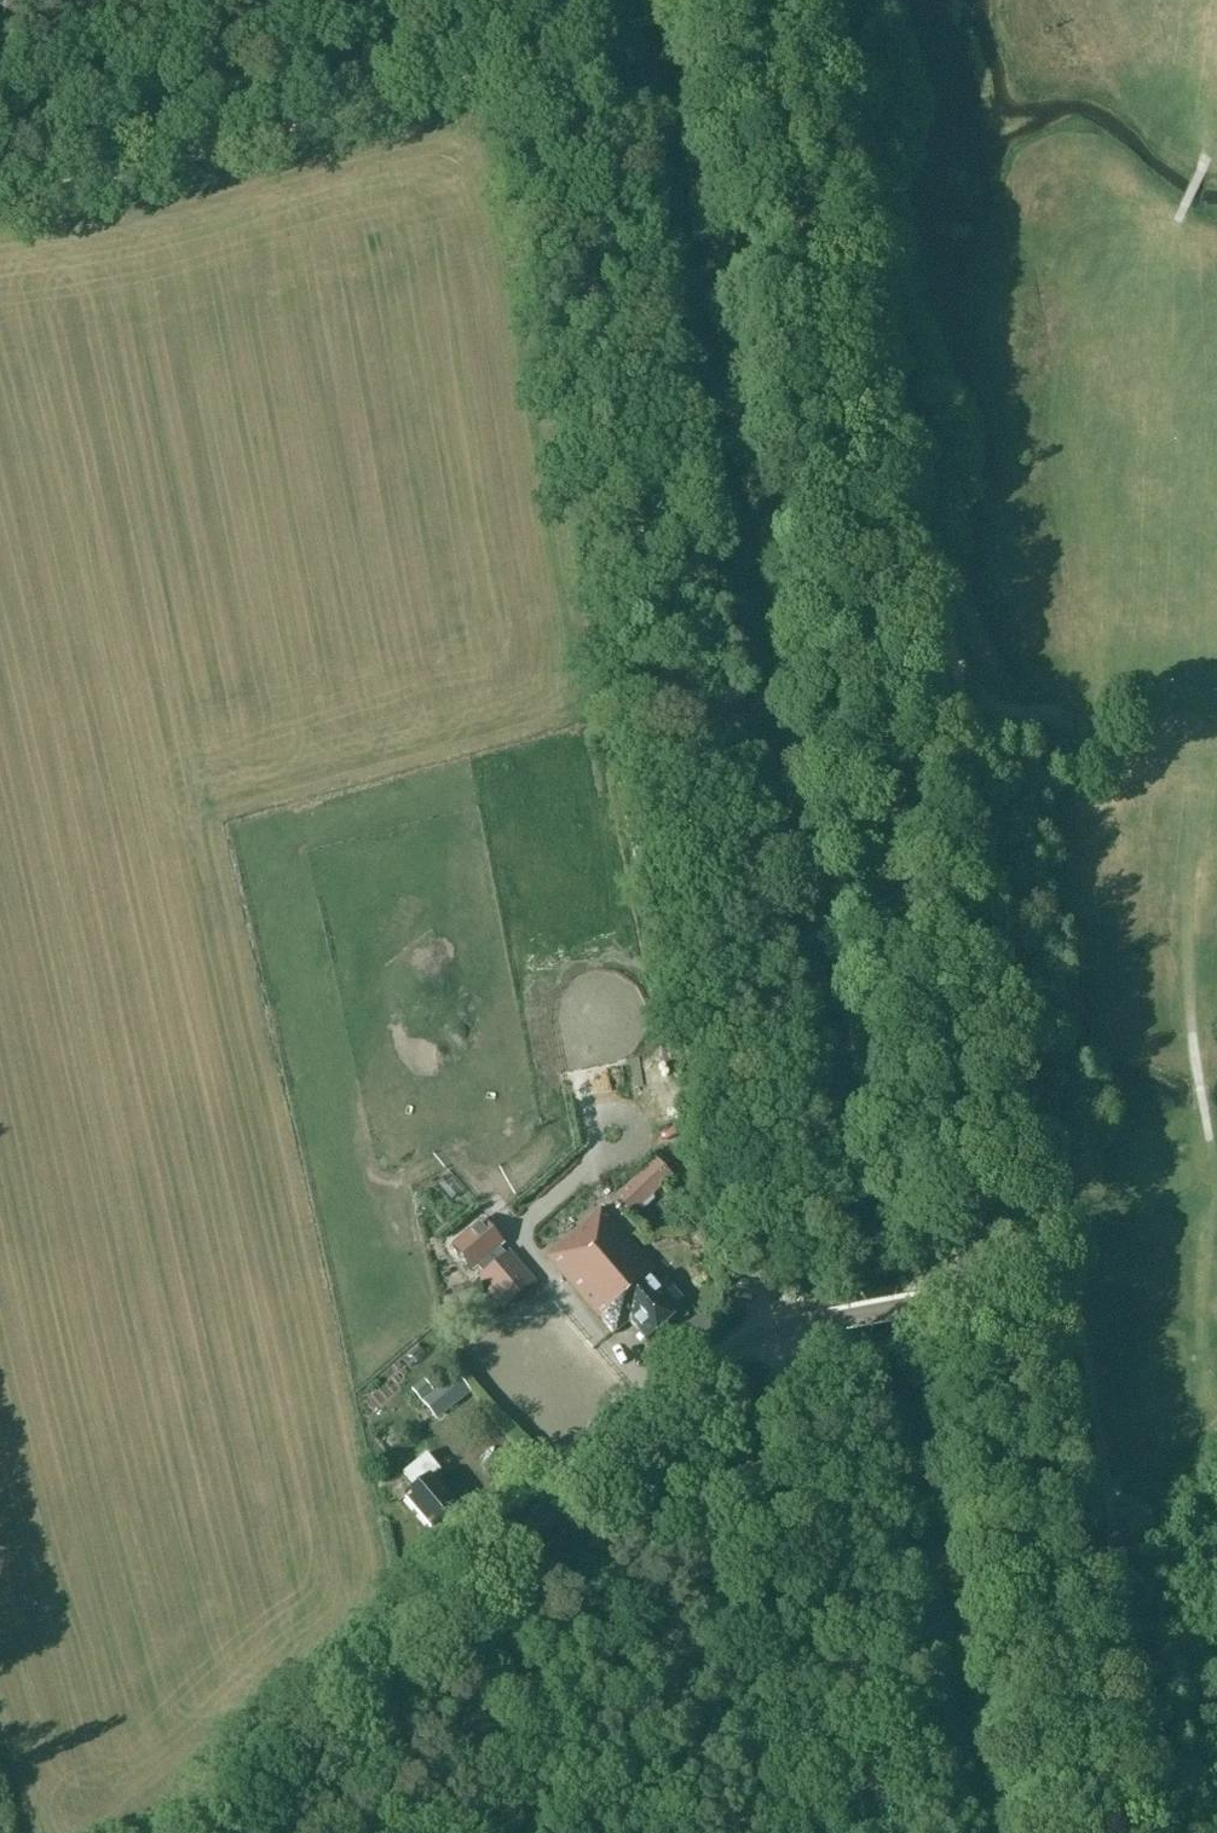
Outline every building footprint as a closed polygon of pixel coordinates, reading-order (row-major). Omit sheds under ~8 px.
[(608,879),(594,887),(602,901),(616,892),(608,879)] [(718,1115),(710,1122),(716,1129),(724,1121),(718,1115)] [(650,1167),(617,1198),(631,1213),(663,1181),(650,1167)] [(601,1207),(544,1257),(612,1334),(627,1321),(645,1341),(681,1310),(676,1304),(681,1299),(601,1207)] [(478,1275),(494,1295),(506,1308),(536,1282),(508,1249),(485,1222),(464,1242),(485,1268),(478,1275)] [(422,1402),(435,1418),(469,1391),(456,1374),(422,1402)] [(431,1477),(439,1470),(426,1454),(404,1473),(415,1487),(404,1496),(430,1527),(455,1507),(431,1477)]
